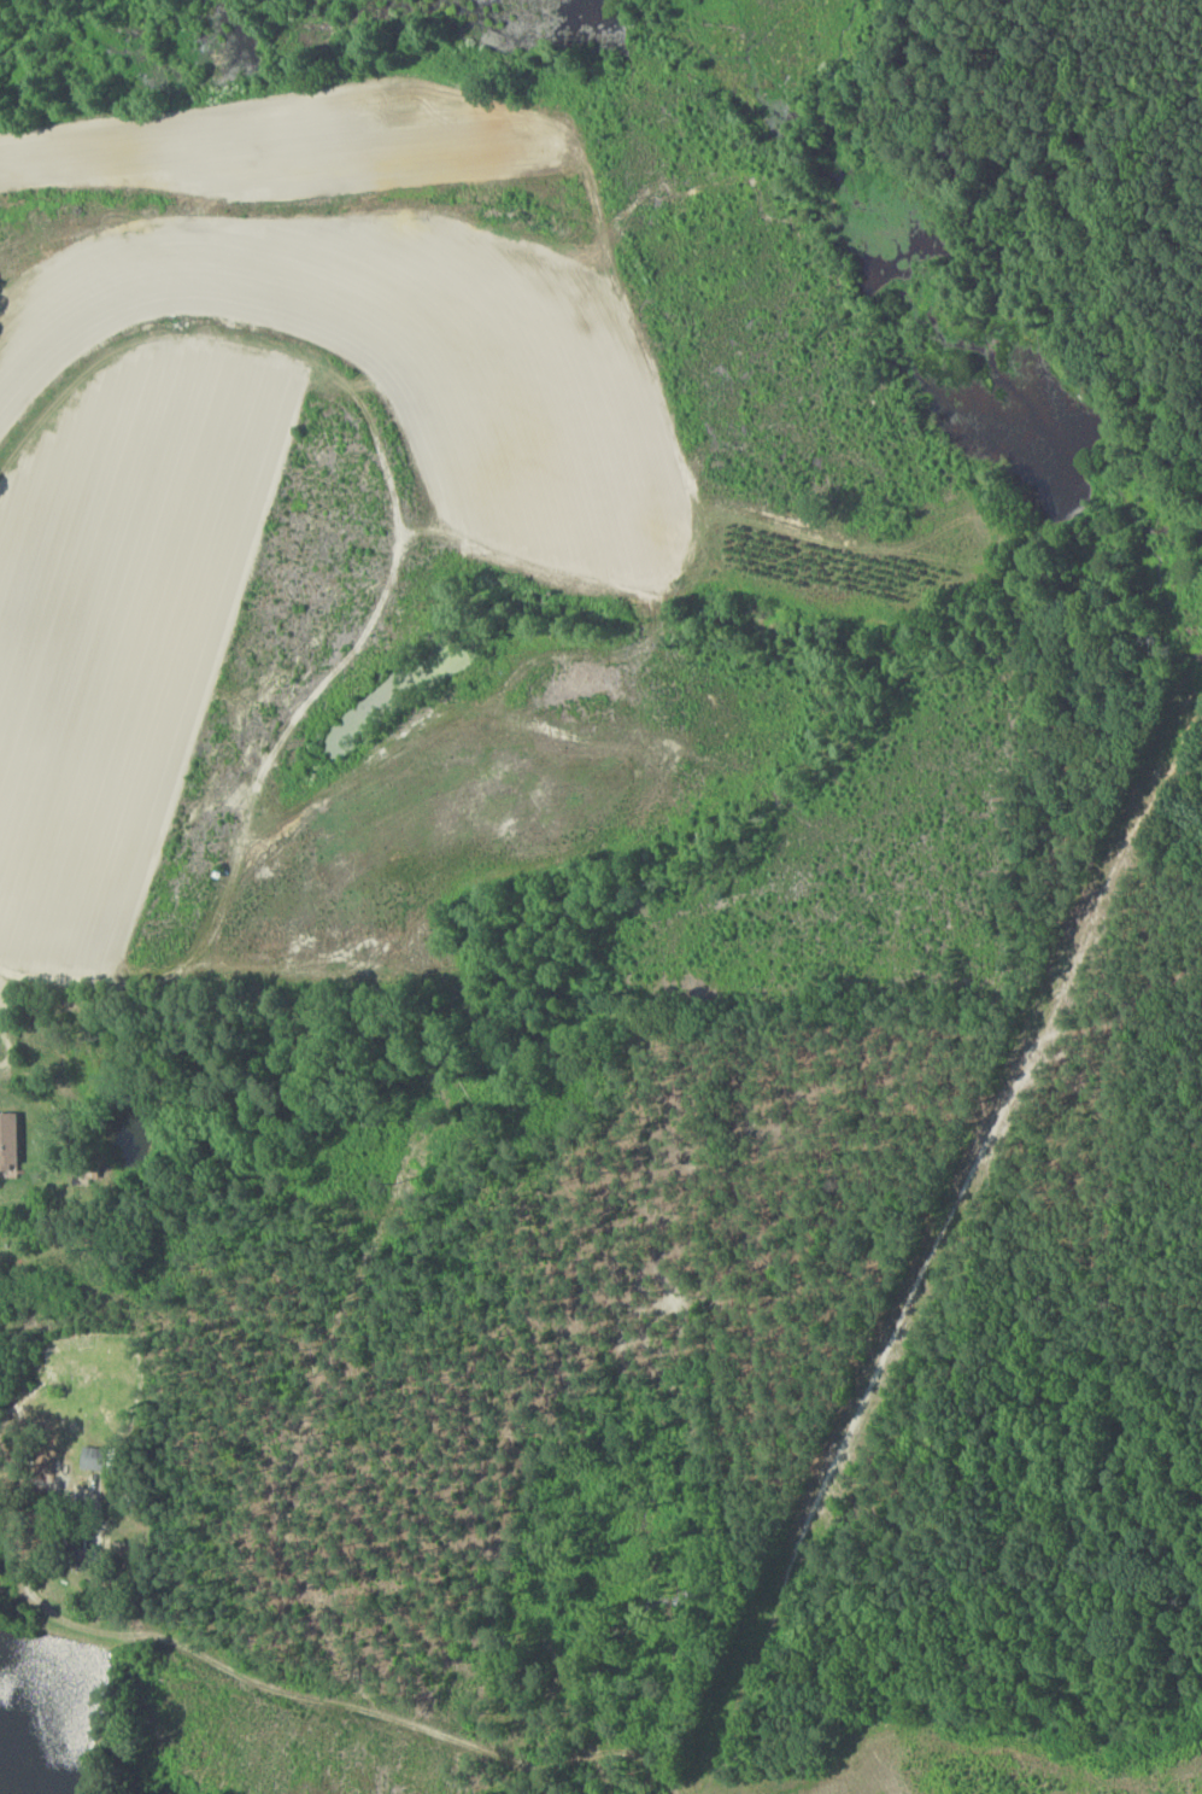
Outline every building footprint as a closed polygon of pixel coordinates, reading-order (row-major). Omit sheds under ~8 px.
[(23,1170),(24,1113),(0,1113),(0,1170),(23,1170)] [(86,1470),(115,1471),(115,1447),(87,1446),(86,1470)]
